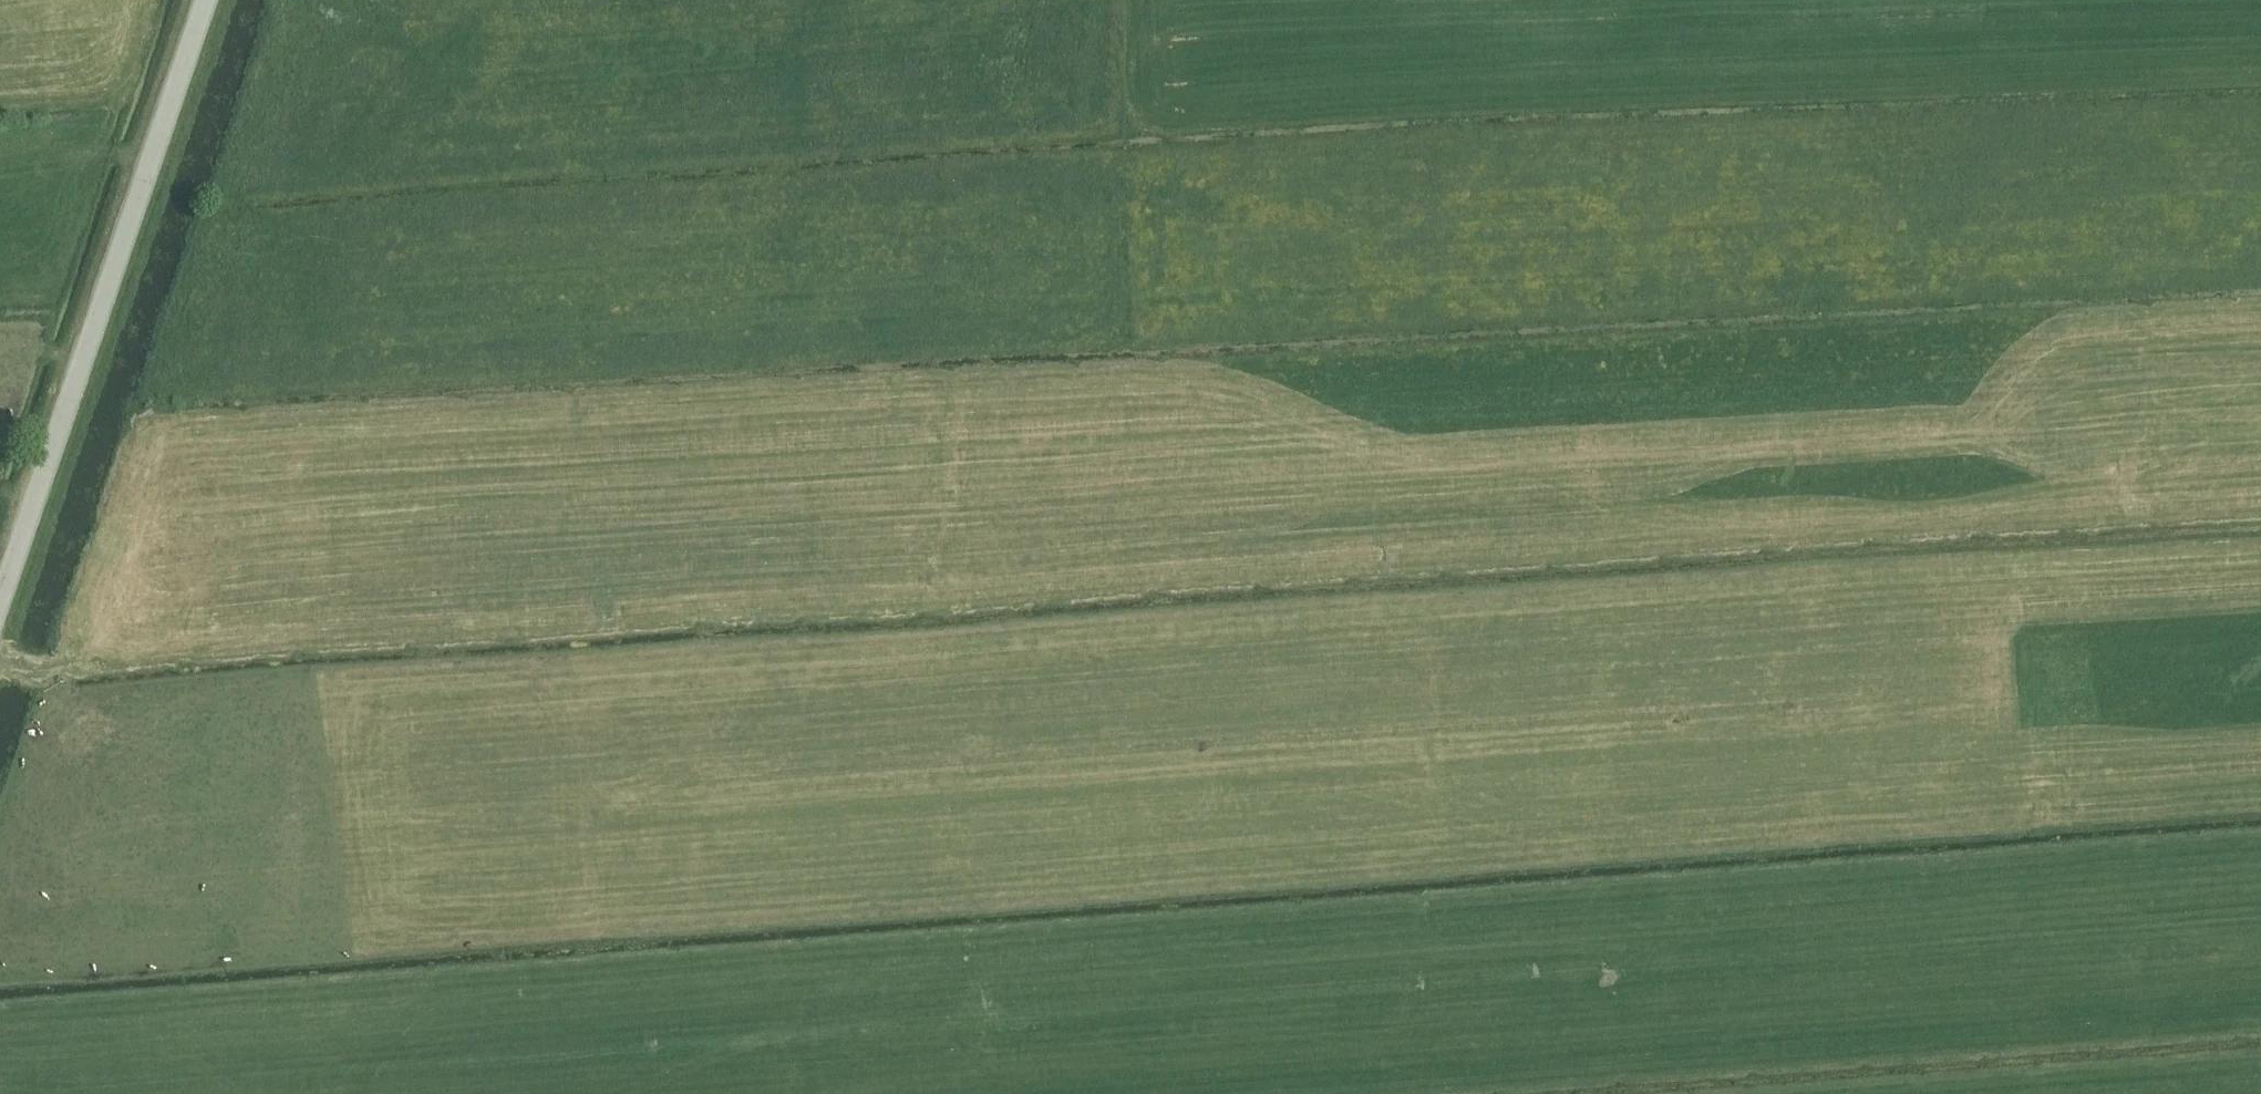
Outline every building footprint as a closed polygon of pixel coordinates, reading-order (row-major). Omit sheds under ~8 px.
[(24,312),(48,310),(47,298),(23,300),(24,312)]
